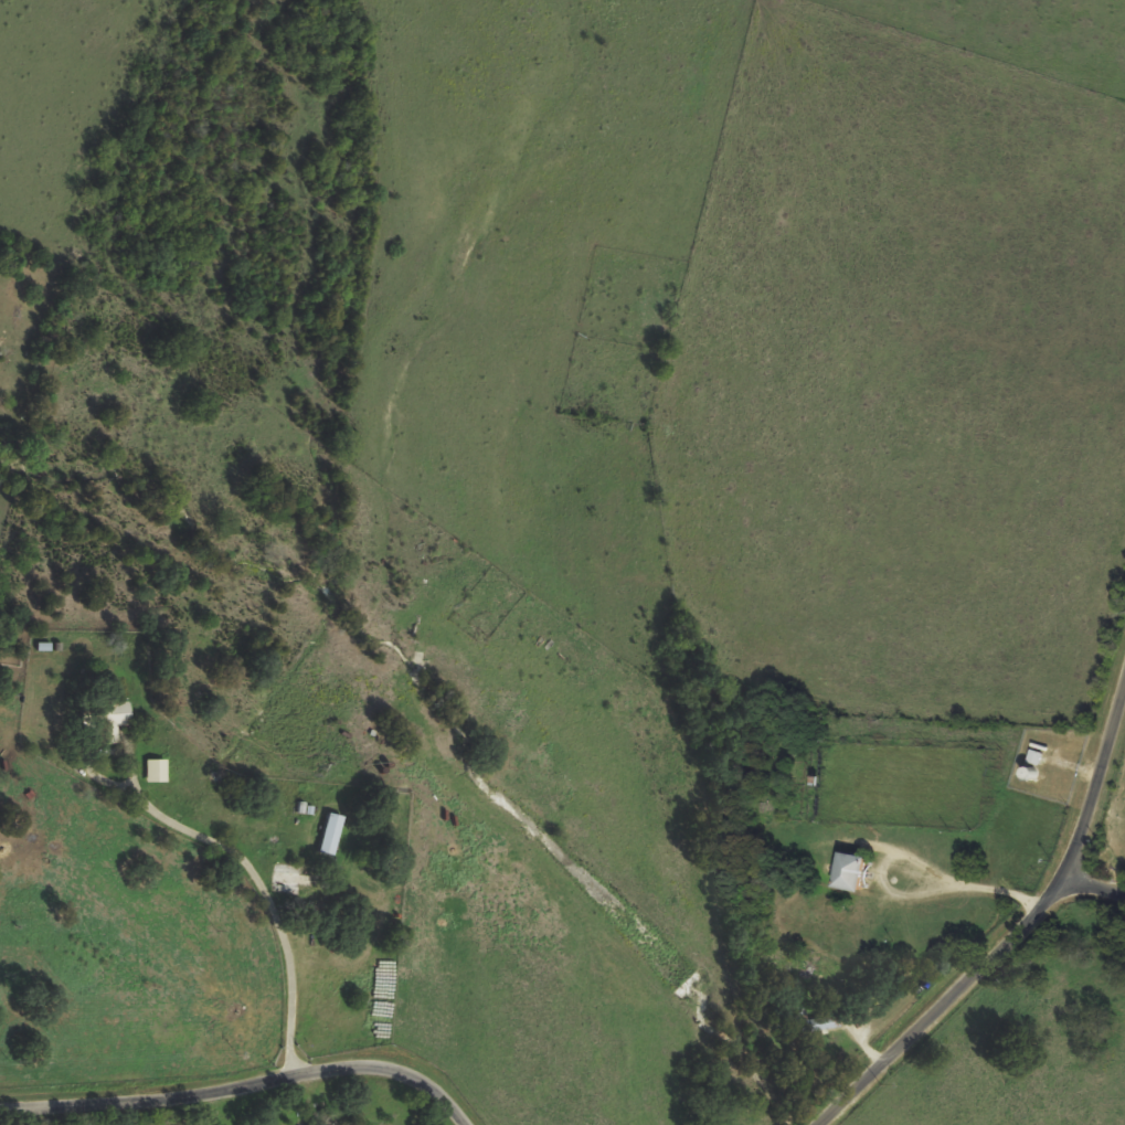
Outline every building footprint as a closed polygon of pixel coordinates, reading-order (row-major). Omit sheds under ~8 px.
[(108,704),(108,725),(131,725),(130,703),(108,704)] [(166,782),(166,759),(145,759),(145,782),(166,782)] [(344,816),(328,813),(320,852),(335,855),(344,816)] [(854,892),(861,857),(834,852),(828,887),(854,892)]
